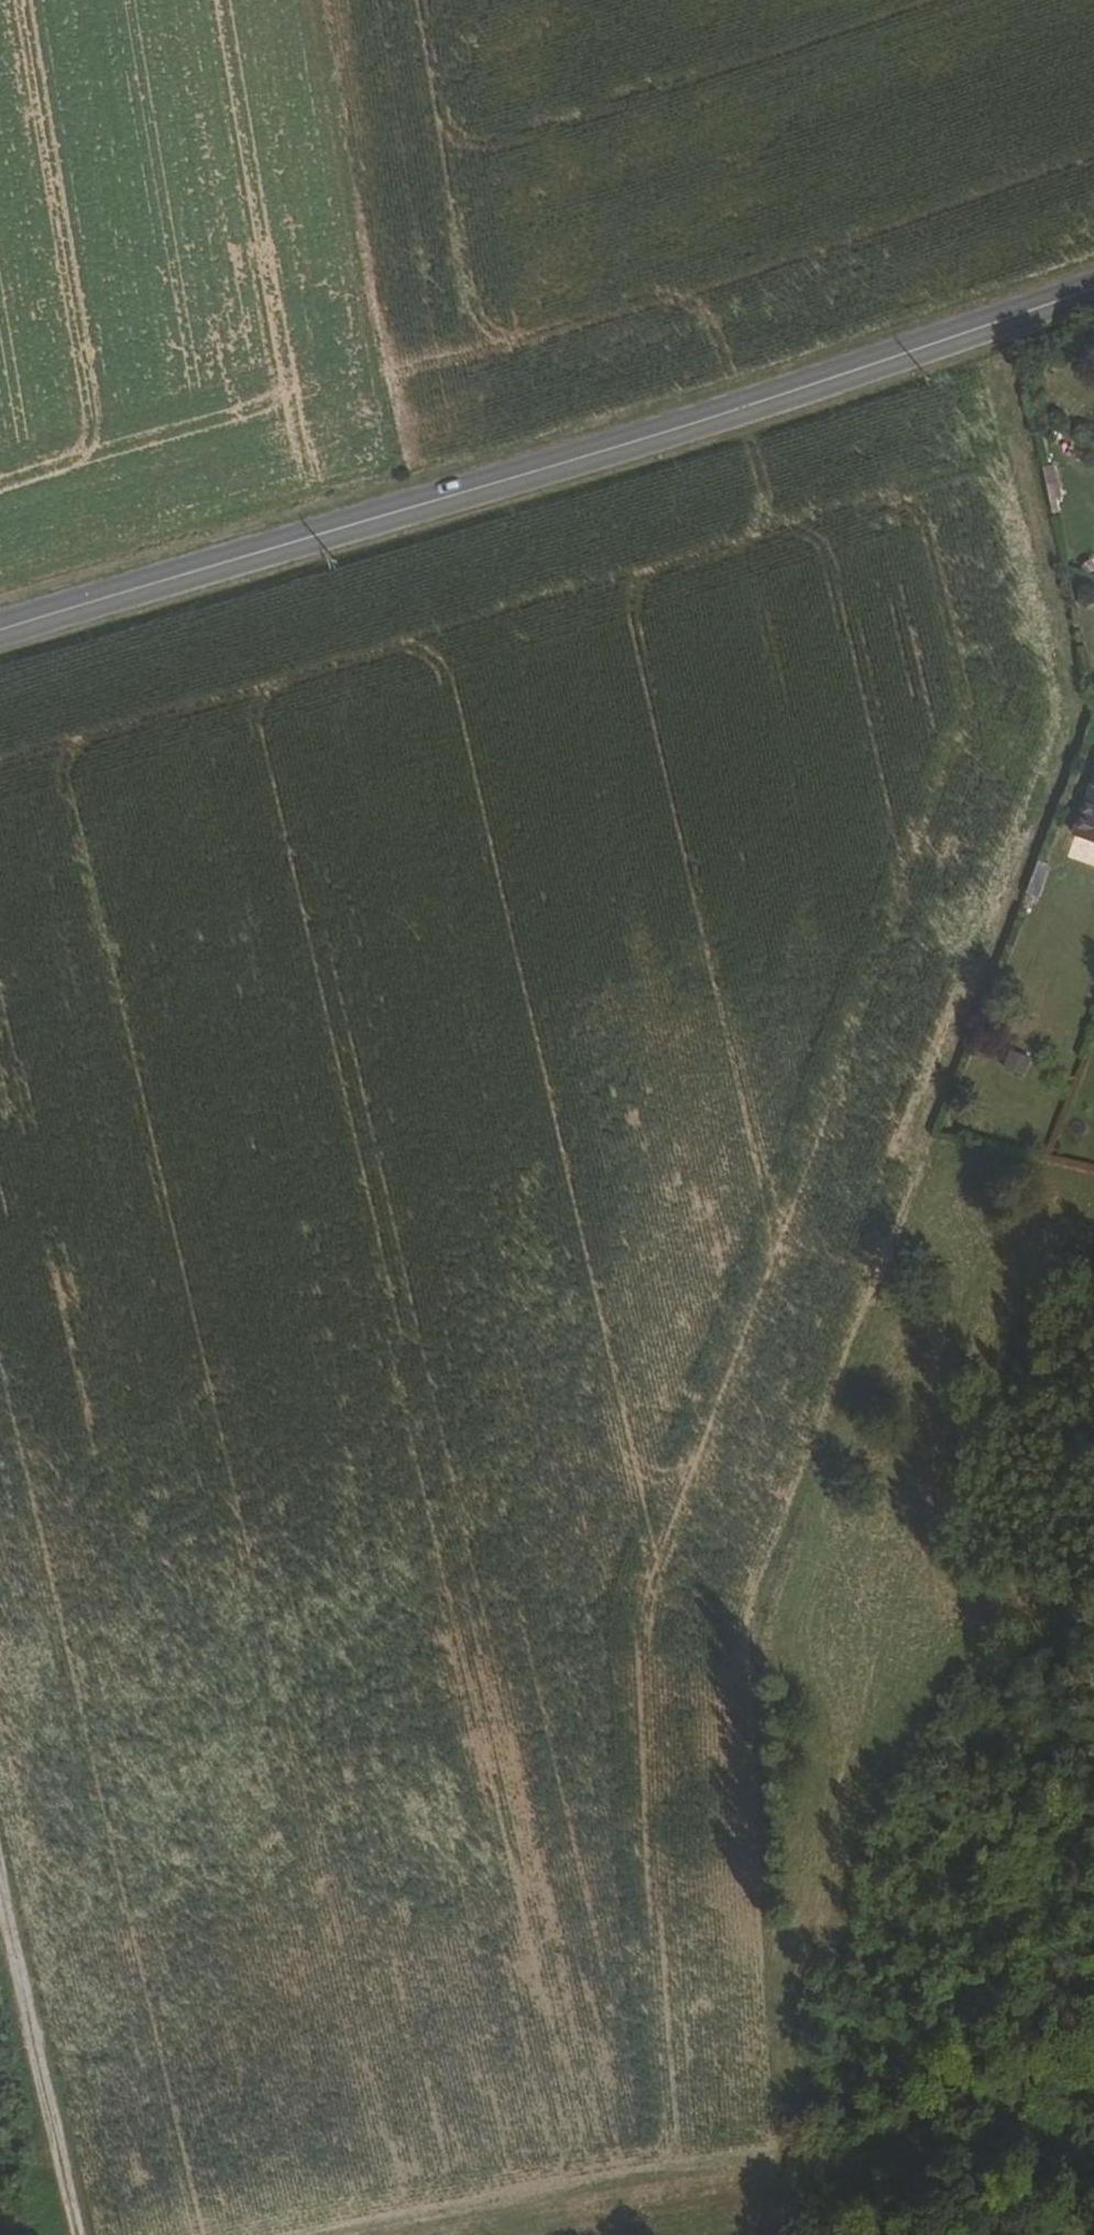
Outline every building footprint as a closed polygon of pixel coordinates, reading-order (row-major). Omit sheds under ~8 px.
[(1055,468),(1042,472),(1050,500),(1063,497),(1055,468)] [(1085,838),(1093,841),(1093,812),(1085,838)] [(1003,1063),(1022,1072),(1030,1056),(1011,1046),(1003,1063)]
